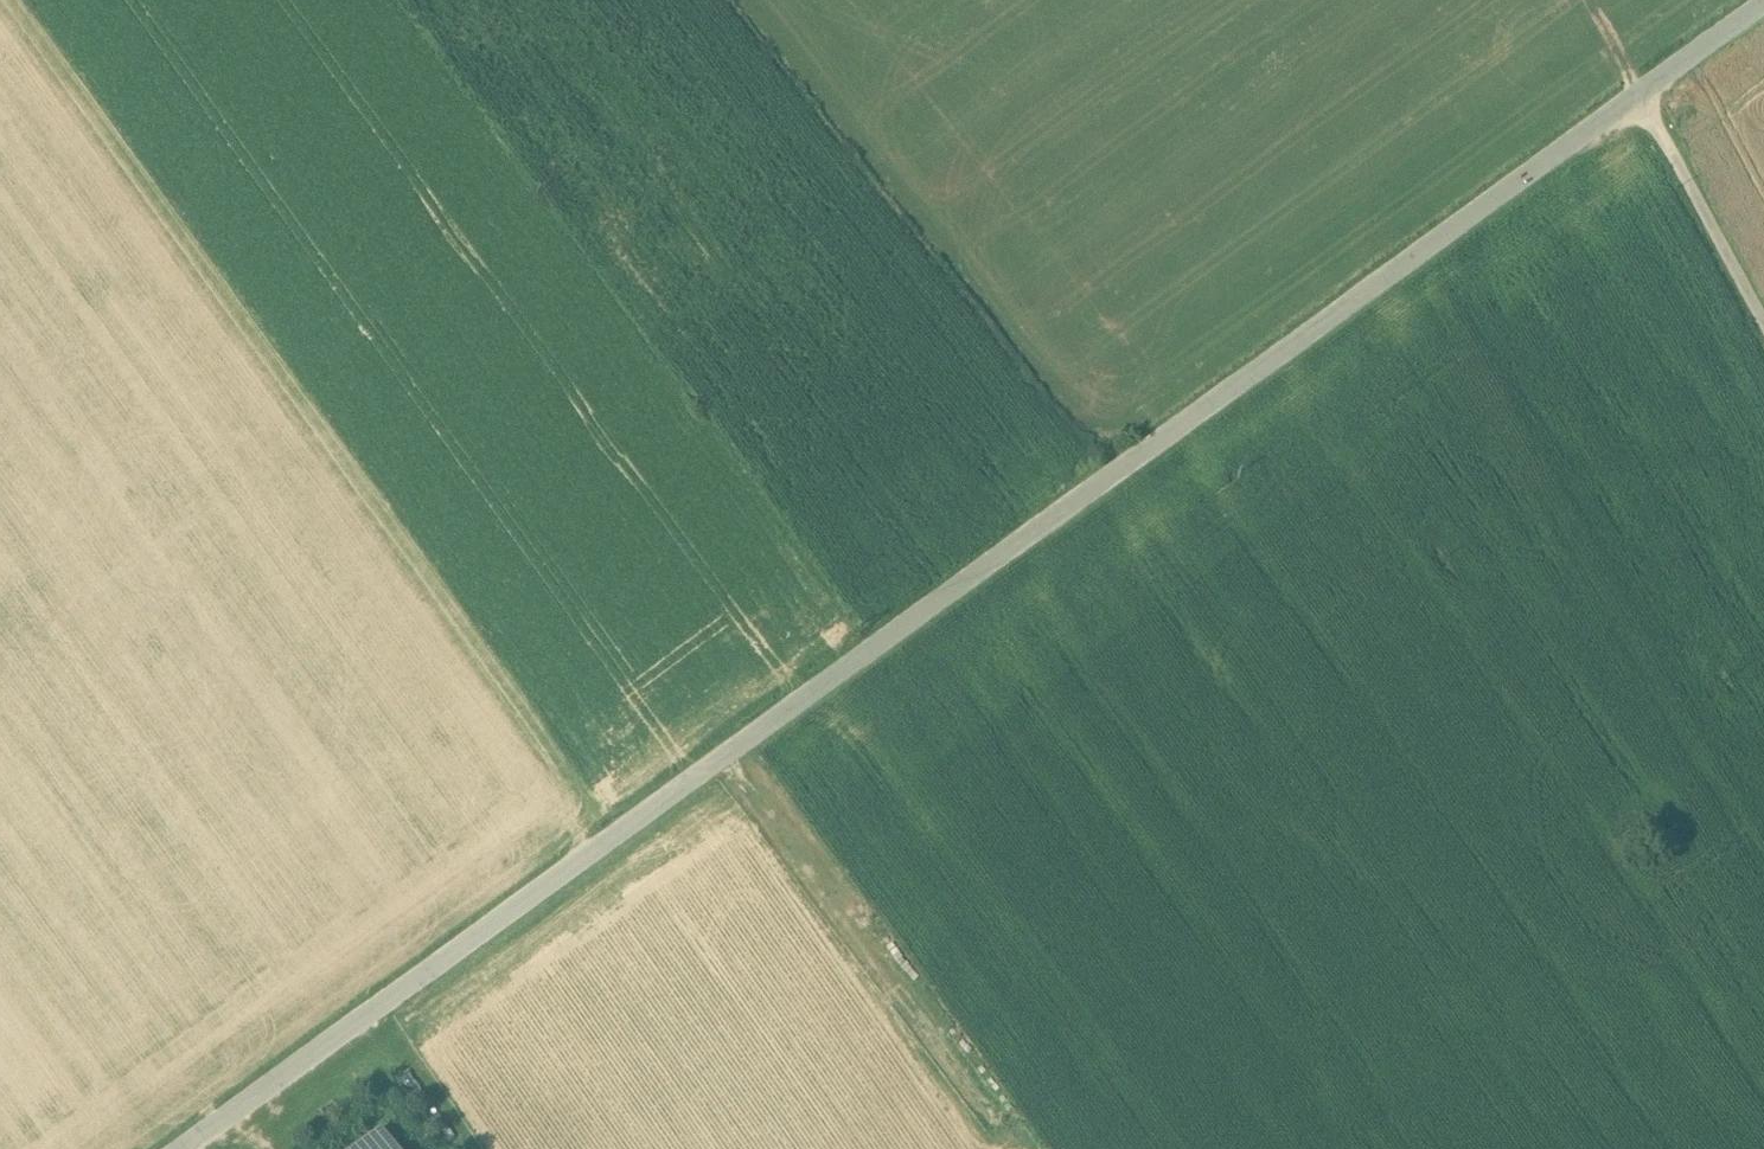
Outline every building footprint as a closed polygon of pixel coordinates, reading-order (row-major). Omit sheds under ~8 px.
[(365,1148),(390,1148),(382,1137),(365,1148)]
